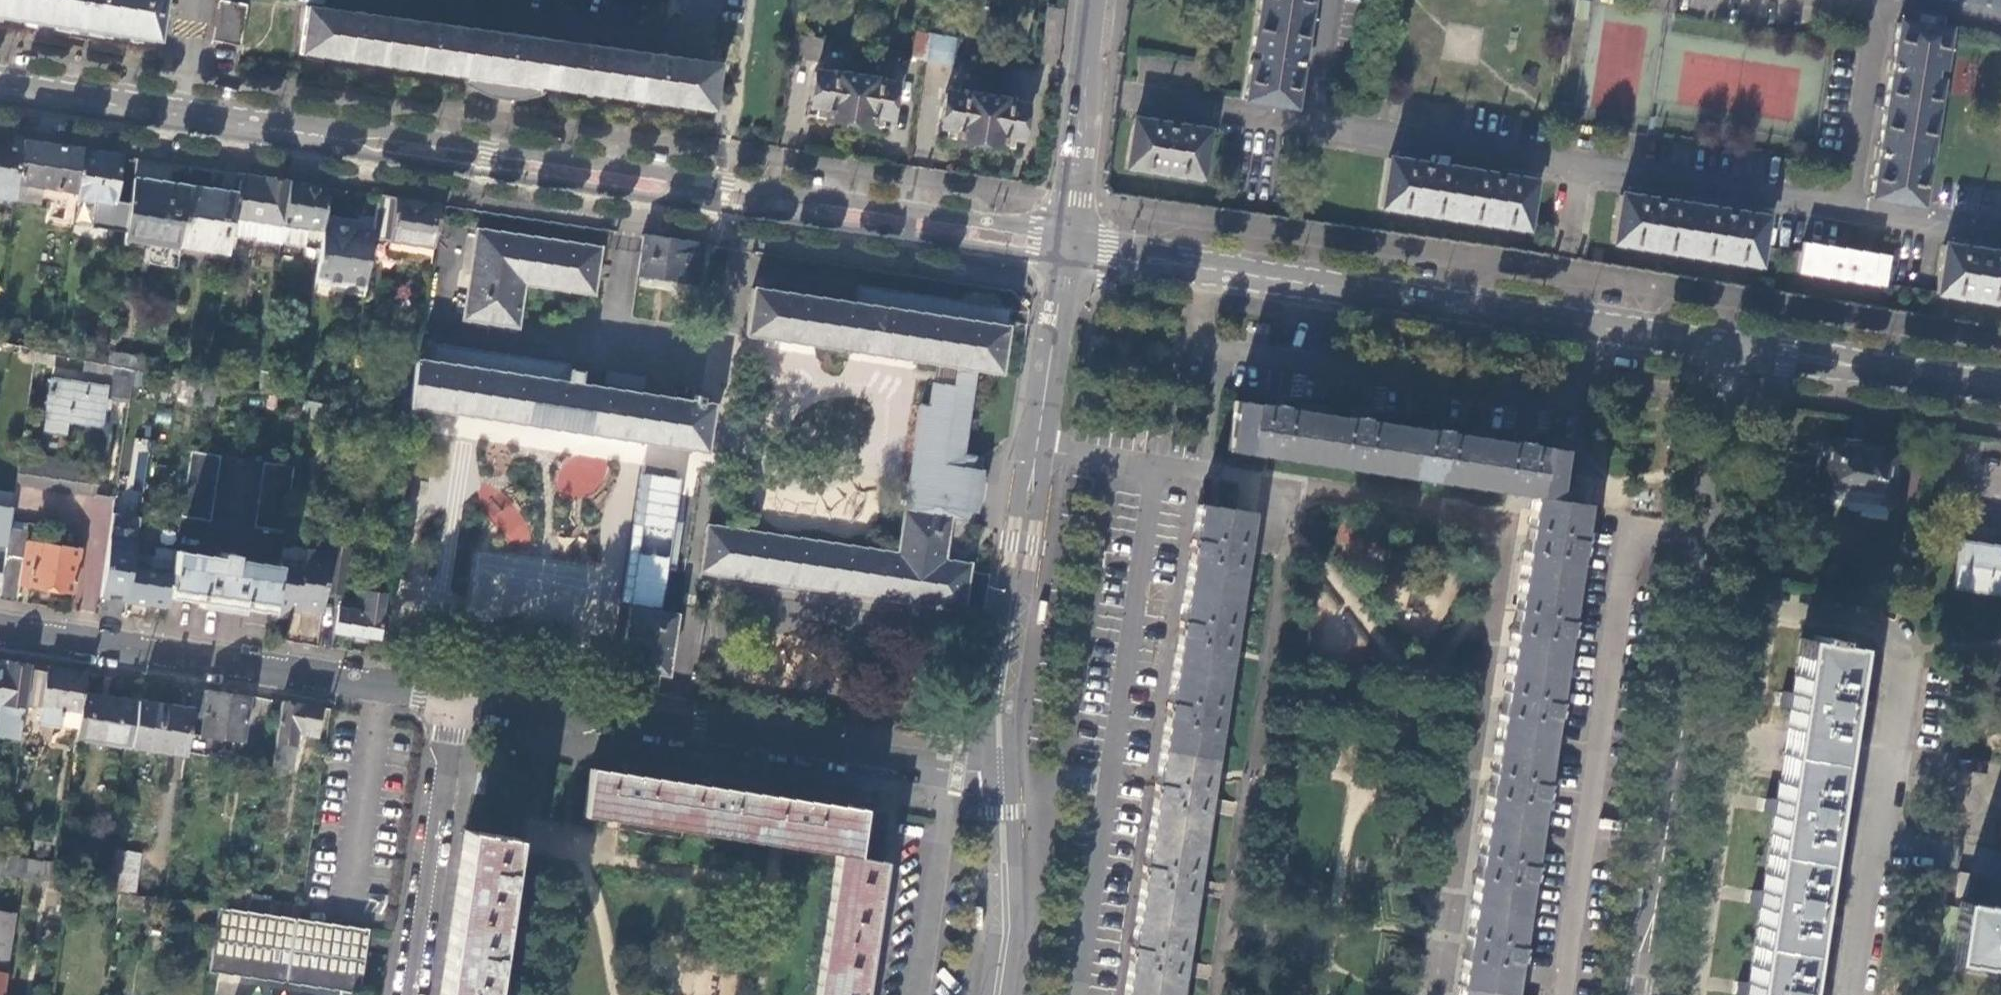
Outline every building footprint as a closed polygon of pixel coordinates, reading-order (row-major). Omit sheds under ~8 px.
[(158,42),(160,33),(165,0),(0,0),(0,18),(58,26),(132,38),(158,42)] [(1292,108),(1309,0),(1259,0),(1251,51),(1258,52),(1257,61),(1250,60),(1244,101),(1292,108)] [(244,5),(216,1),(208,41),(238,46),(244,5)] [(540,85),(710,109),(716,65),(307,7),(301,51),(470,75),(469,88),(480,93),(494,98),(504,99),(512,100),(526,100),(538,98),(540,85)] [(1063,10),(1045,8),(1039,62),(1058,65),(1060,39),(1063,10)] [(1869,197),(1917,205),(1923,166),(1916,164),(1918,154),(1925,155),(1937,80),(1930,78),(1932,69),(1938,70),(1945,30),(1896,23),(1869,197)] [(925,57),(929,32),(915,30),(913,43),(911,55),(925,57)] [(942,34),(929,32),(925,57),(927,58),(939,59),(942,34)] [(815,35),(800,33),(795,62),(810,65),(811,59),(823,60),(827,38),(815,35)] [(955,36),(942,34),(939,59),(951,61),(953,50),(955,36)] [(1955,81),(1974,83),(1976,54),(1957,52),(1955,81)] [(846,123),(854,74),(831,70),(831,73),(813,70),(806,116),(823,118),(823,120),(846,123)] [(877,77),(854,74),(846,123),(870,127),(870,125),(888,128),(895,82),(877,80),(877,77)] [(977,144),(985,94),(962,90),(961,93),(944,91),(937,135),(954,138),(954,140),(977,144)] [(1008,98),(985,94),(977,144),(1000,148),(1001,145),(1018,148),(1026,103),(1008,100),(1008,98)] [(1125,168),(1198,179),(1205,129),(1185,126),(1184,130),(1154,125),(1155,121),(1132,118),(1125,168)] [(13,196),(16,181),(22,139),(0,136),(0,194),(13,196)] [(52,143),(22,139),(16,181),(39,184),(39,190),(50,191),(51,186),(74,189),(80,148),(52,143)] [(115,199),(121,154),(106,152),(80,148),(74,189),(70,218),(90,221),(89,225),(125,230),(130,201),(115,199)] [(1380,206),(1525,228),(1533,180),(1511,177),(1511,180),(1481,175),(1481,172),(1439,166),(1439,169),(1409,165),(1410,161),(1387,158),(1380,206)] [(187,185),(133,176),(130,201),(125,230),(125,234),(179,243),(187,185)] [(239,178),(237,193),(230,236),(279,243),(289,179),(276,177),(266,176),(265,181),(239,178)] [(289,179),(279,243),(320,249),(324,218),(329,185),(309,182),(289,179)] [(37,199),(39,190),(39,184),(16,181),(13,196),(37,199)] [(237,193),(187,185),(179,243),(228,251),(230,236),(237,193)] [(415,199),(378,193),(373,229),(371,237),(431,246),(437,202),(415,199)] [(1611,242),(1756,264),(1763,216),(1741,212),(1740,216),(1711,212),(1711,208),(1669,202),(1669,205),(1640,200),(1640,197),(1618,194),(1611,242)] [(324,218),(320,249),(315,278),(364,285),(371,237),(373,229),(359,227),(360,224),(324,218)] [(463,317),(517,325),(523,282),(594,293),(601,247),(476,228),(463,317)] [(671,238),(643,233),(636,275),(697,284),(704,243),(671,238)] [(1888,257),(1800,242),(1795,272),(1883,287),(1888,257)] [(2000,303),(2000,257),(1979,253),(1980,250),(1940,243),(1932,292),(2000,303)] [(752,287),(745,334),(936,363),(961,366),(958,385),(933,381),(930,405),(921,404),(905,510),(950,516),(964,518),(973,454),(962,453),(975,368),(999,372),(1006,326),(1005,326),(1008,309),(858,287),(856,303),(752,287)] [(55,344),(53,353),(75,357),(76,347),(55,344)] [(420,359),(414,359),(407,405),(418,406),(705,450),(712,402),(710,401),(710,403),(700,402),(701,394),(693,393),(692,401),(664,396),(665,392),(656,391),(655,395),(647,394),(564,381),(567,363),(435,344),(433,361),(420,359)] [(162,360),(109,349),(107,363),(116,365),(134,368),(160,373),(162,360)] [(961,366),(936,363),(933,381),(958,385),(961,366)] [(134,368),(116,365),(111,396),(129,399),(134,368)] [(46,415),(100,422),(105,386),(51,378),(46,415)] [(348,404),(361,406),(363,393),(350,391),(348,404)] [(1269,404),(1286,406),(1287,402),(1287,398),(1283,398),(1283,397),(1270,395),(1269,404)] [(321,402),(302,398),(299,415),(301,415),(319,418),(321,402)] [(1226,448),(1534,495),(1530,517),(1521,580),(1506,680),(1488,797),(1478,861),(1469,924),(1458,994),(1512,994),(1522,933),(1531,874),(1587,503),(1555,498),(1562,449),(1530,444),(1513,441),(1449,431),(1431,429),(1367,419),(1350,416),(1286,406),(1269,404),(1234,399),(1226,448)] [(1351,407),(1350,416),(1367,419),(1368,415),(1368,411),(1364,410),(1365,409),(1351,407)] [(1433,420),(1431,429),(1449,431),(1449,427),(1450,423),(1446,422),(1433,420)] [(1514,432),(1513,441),(1530,444),(1531,439),(1532,436),(1527,435),(1528,434),(1514,432)] [(1817,492),(1891,504),(1899,452),(1860,445),(1826,440),(1817,492)] [(220,454),(190,450),(180,516),(209,521),(220,454)] [(73,460),(19,452),(14,483),(68,490),(73,460)] [(86,462),(73,460),(68,490),(81,492),(86,462)] [(292,464),(264,461),(254,526),(283,531),(292,464)] [(94,494),(99,464),(86,462),(81,492),(94,494)] [(627,560),(681,570),(686,532),(692,477),(689,474),(641,467),(641,469),(642,469),(634,525),(632,524),(627,560)] [(1251,510),(1199,503),(1124,994),(1178,994),(1251,510)] [(961,613),(964,613),(971,564),(943,560),(950,516),(905,510),(899,553),(711,525),(711,524),(708,524),(701,573),(703,574),(703,573),(962,611),(961,613)] [(112,512),(99,595),(127,599),(132,564),(134,552),(139,515),(112,512)] [(0,579),(0,598),(15,601),(18,584),(71,592),(79,547),(25,540),(26,530),(8,527),(0,579)] [(2000,594),(2000,546),(1961,540),(1953,587),(2000,594)] [(330,554),(331,548),(305,545),(302,559),(279,557),(278,564),(271,610),(271,616),(291,618),(292,607),(322,611),(325,590),(330,554)] [(152,566),(132,564),(127,599),(127,600),(167,606),(168,595),(175,549),(155,546),(154,555),(152,566)] [(175,549),(168,595),(199,599),(198,605),(241,611),(241,606),(271,610),(278,564),(235,557),(235,552),(220,550),(219,556),(175,549)] [(152,566),(154,555),(134,552),(132,564),(152,566)] [(345,556),(330,554),(325,590),(339,593),(345,556)] [(86,580),(79,608),(93,611),(100,583),(86,580)] [(379,638),(386,594),(365,590),(364,594),(358,593),(356,601),(337,597),(335,607),(334,606),(330,630),(379,638)] [(619,668),(668,674),(668,671),(666,671),(673,617),(676,617),(677,614),(629,607),(629,609),(630,609),(622,665),(619,665),(619,668)] [(1830,775),(1849,647),(1835,644),(1836,638),(1813,636),(1812,641),(1799,639),(1791,692),(1780,768),(1776,803),(1762,898),(1747,990),(1747,994),(1798,994),(1830,775)] [(0,659),(0,702),(1,703),(0,706),(0,735),(19,738),(24,704),(30,664),(0,659)] [(86,672),(30,664),(24,704),(41,706),(80,711),(83,692),(86,672)] [(249,696),(194,688),(191,707),(185,750),(219,754),(219,751),(238,753),(240,740),(242,741),(249,696)] [(137,700),(83,692),(80,711),(78,726),(76,739),(130,748),(130,745),(137,700)] [(191,707),(137,700),(130,745),(185,753),(185,750),(191,707)] [(319,707),(280,701),(274,744),(270,766),(290,768),(294,733),(316,735),(319,707)] [(80,711),(41,706),(39,721),(78,726),(80,711)] [(643,767),(627,765),(625,773),(641,776),(643,767)] [(583,816),(837,854),(857,856),(863,808),(809,800),(793,798),(725,788),(709,786),(641,776),(625,773),(591,768),(583,816)] [(726,780),(710,777),(709,786),(725,788),(726,780)] [(810,792),(794,790),(793,798),(809,800),(810,792)] [(440,994),(489,994),(513,836),(465,829),(440,994)] [(138,856),(115,853),(110,890),(120,892),(133,894),(138,856)] [(816,994),(864,994),(884,861),(857,856),(837,854),(816,994)] [(2,855),(1,860),(0,867),(0,874),(55,882),(58,863),(2,855)] [(218,907),(169,899),(167,913),(216,920),(218,907)] [(2000,970),(2000,908),(1958,902),(1949,962),(2000,970)] [(218,907),(216,920),(208,971),(340,989),(339,994),(359,994),(368,927),(218,907)] [(13,924),(0,922),(0,972),(7,973),(13,924)] [(737,972),(730,971),(711,977),(708,967),(689,973),(682,973),(680,992),(694,994),(693,994),(734,994),(737,972)]
